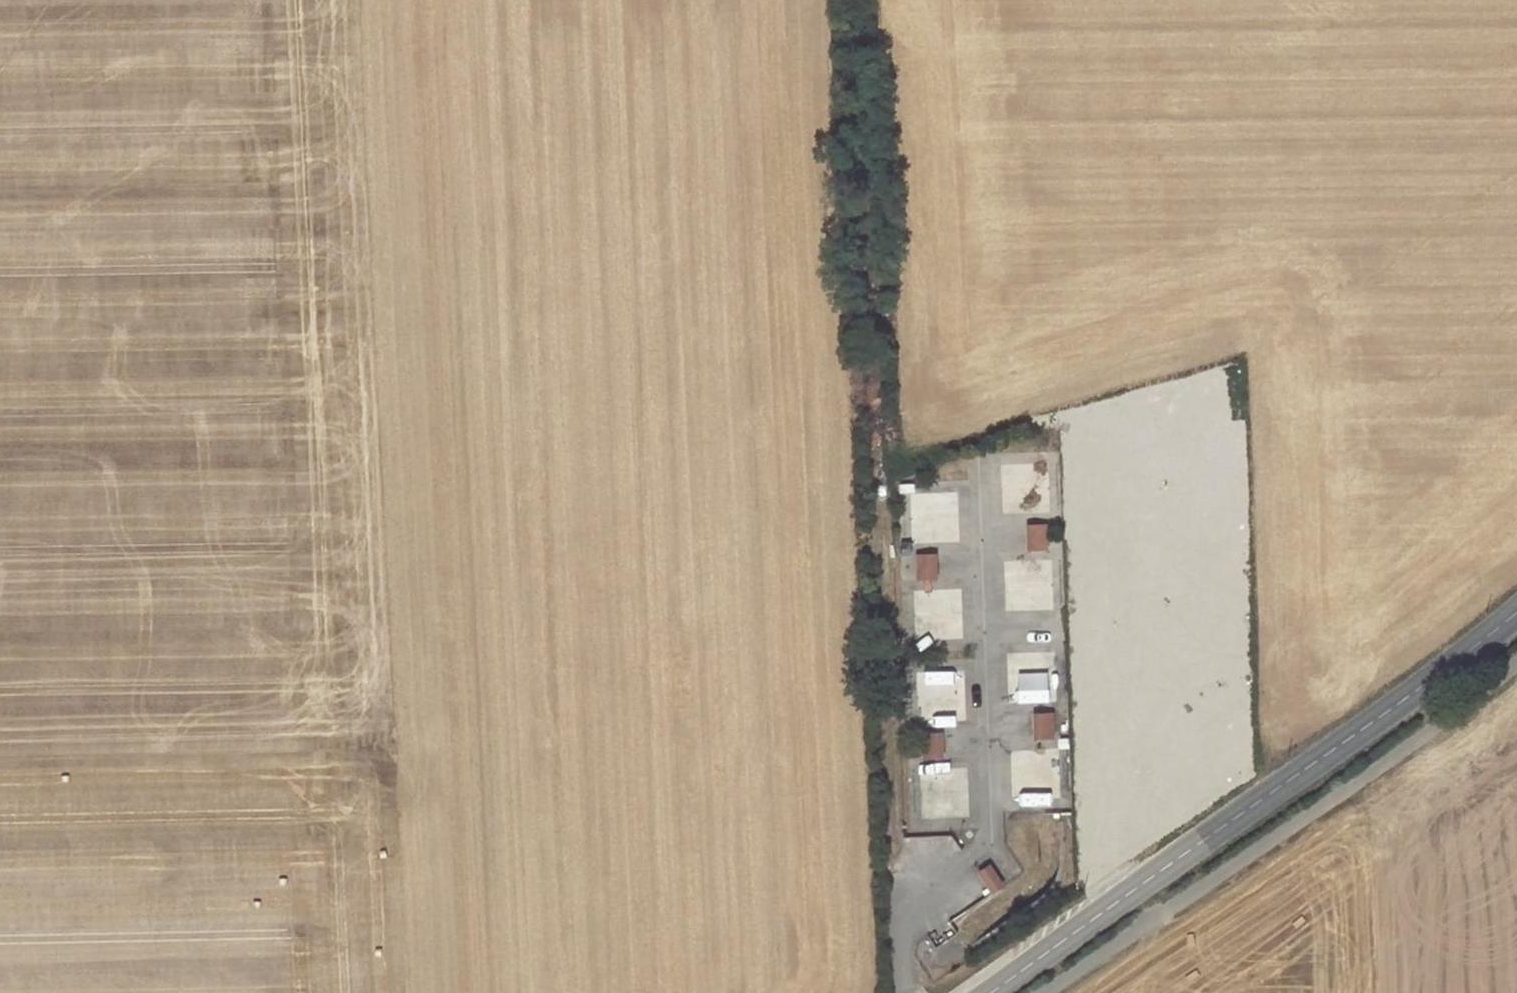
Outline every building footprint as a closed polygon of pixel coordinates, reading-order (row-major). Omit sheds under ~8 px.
[(1048,524),(1023,525),(1024,553),(1048,553),(1048,524)] [(937,554),(913,554),(913,583),(938,583),(937,554)] [(1055,713),(1031,714),(1031,743),(1056,742),(1055,713)] [(942,732),(918,732),(918,761),(942,761),(942,732)] [(1029,764),(1028,789),(1051,790),(1053,765),(1029,764)]
